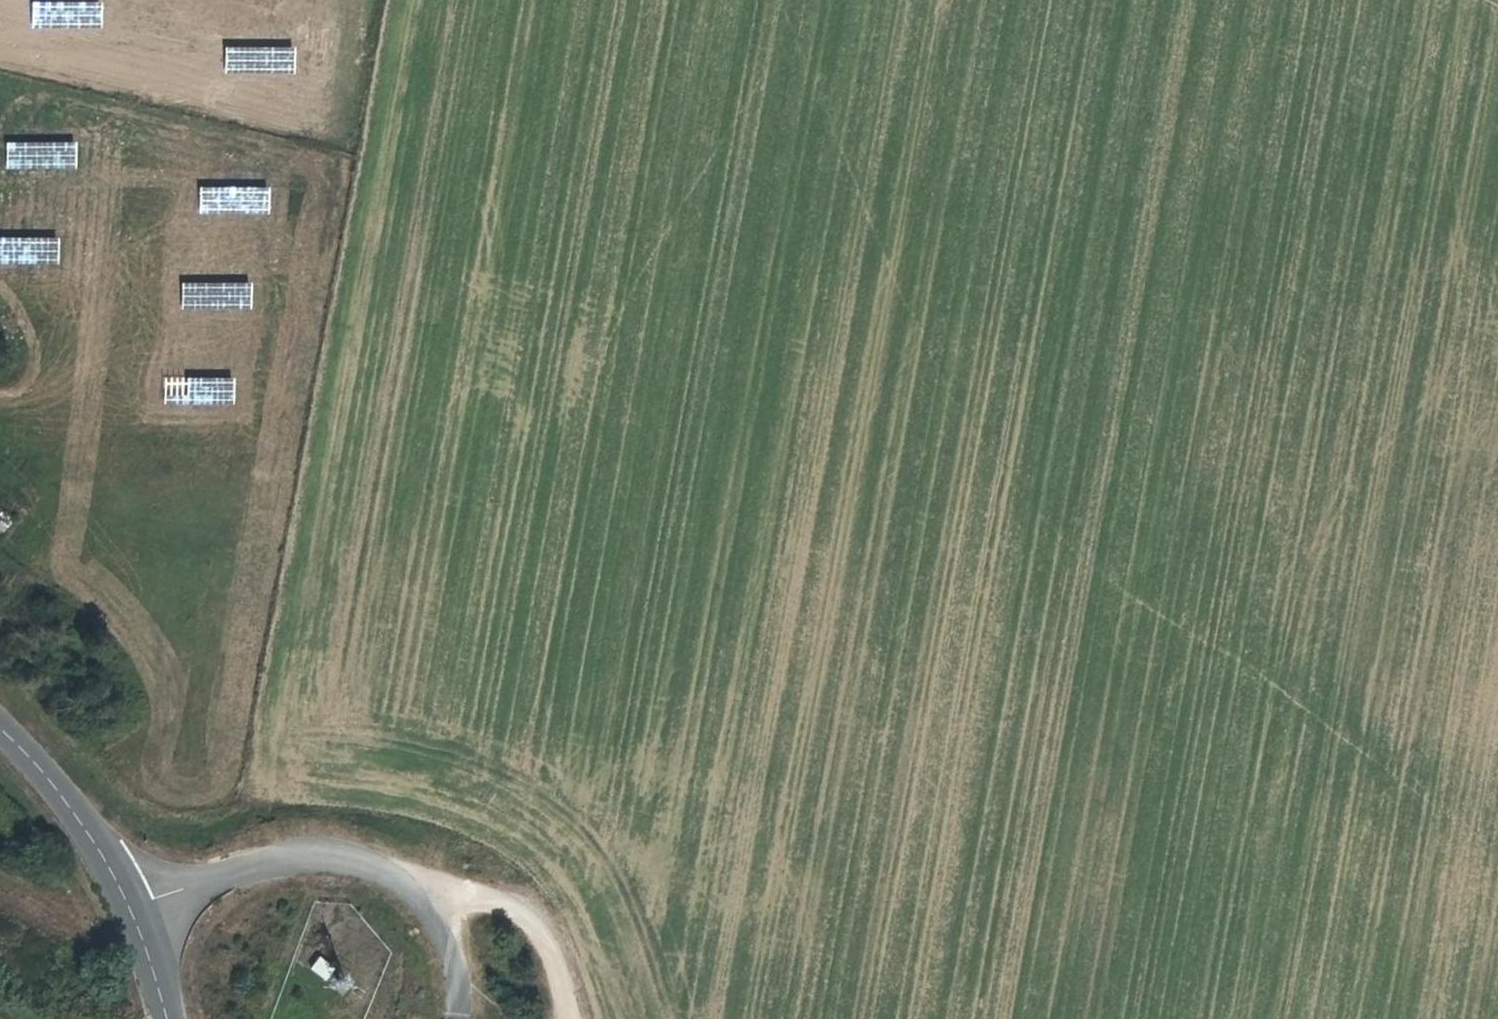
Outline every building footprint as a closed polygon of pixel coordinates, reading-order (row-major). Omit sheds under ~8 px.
[(324,981),(333,966),(316,955),(307,970),(324,981)]
